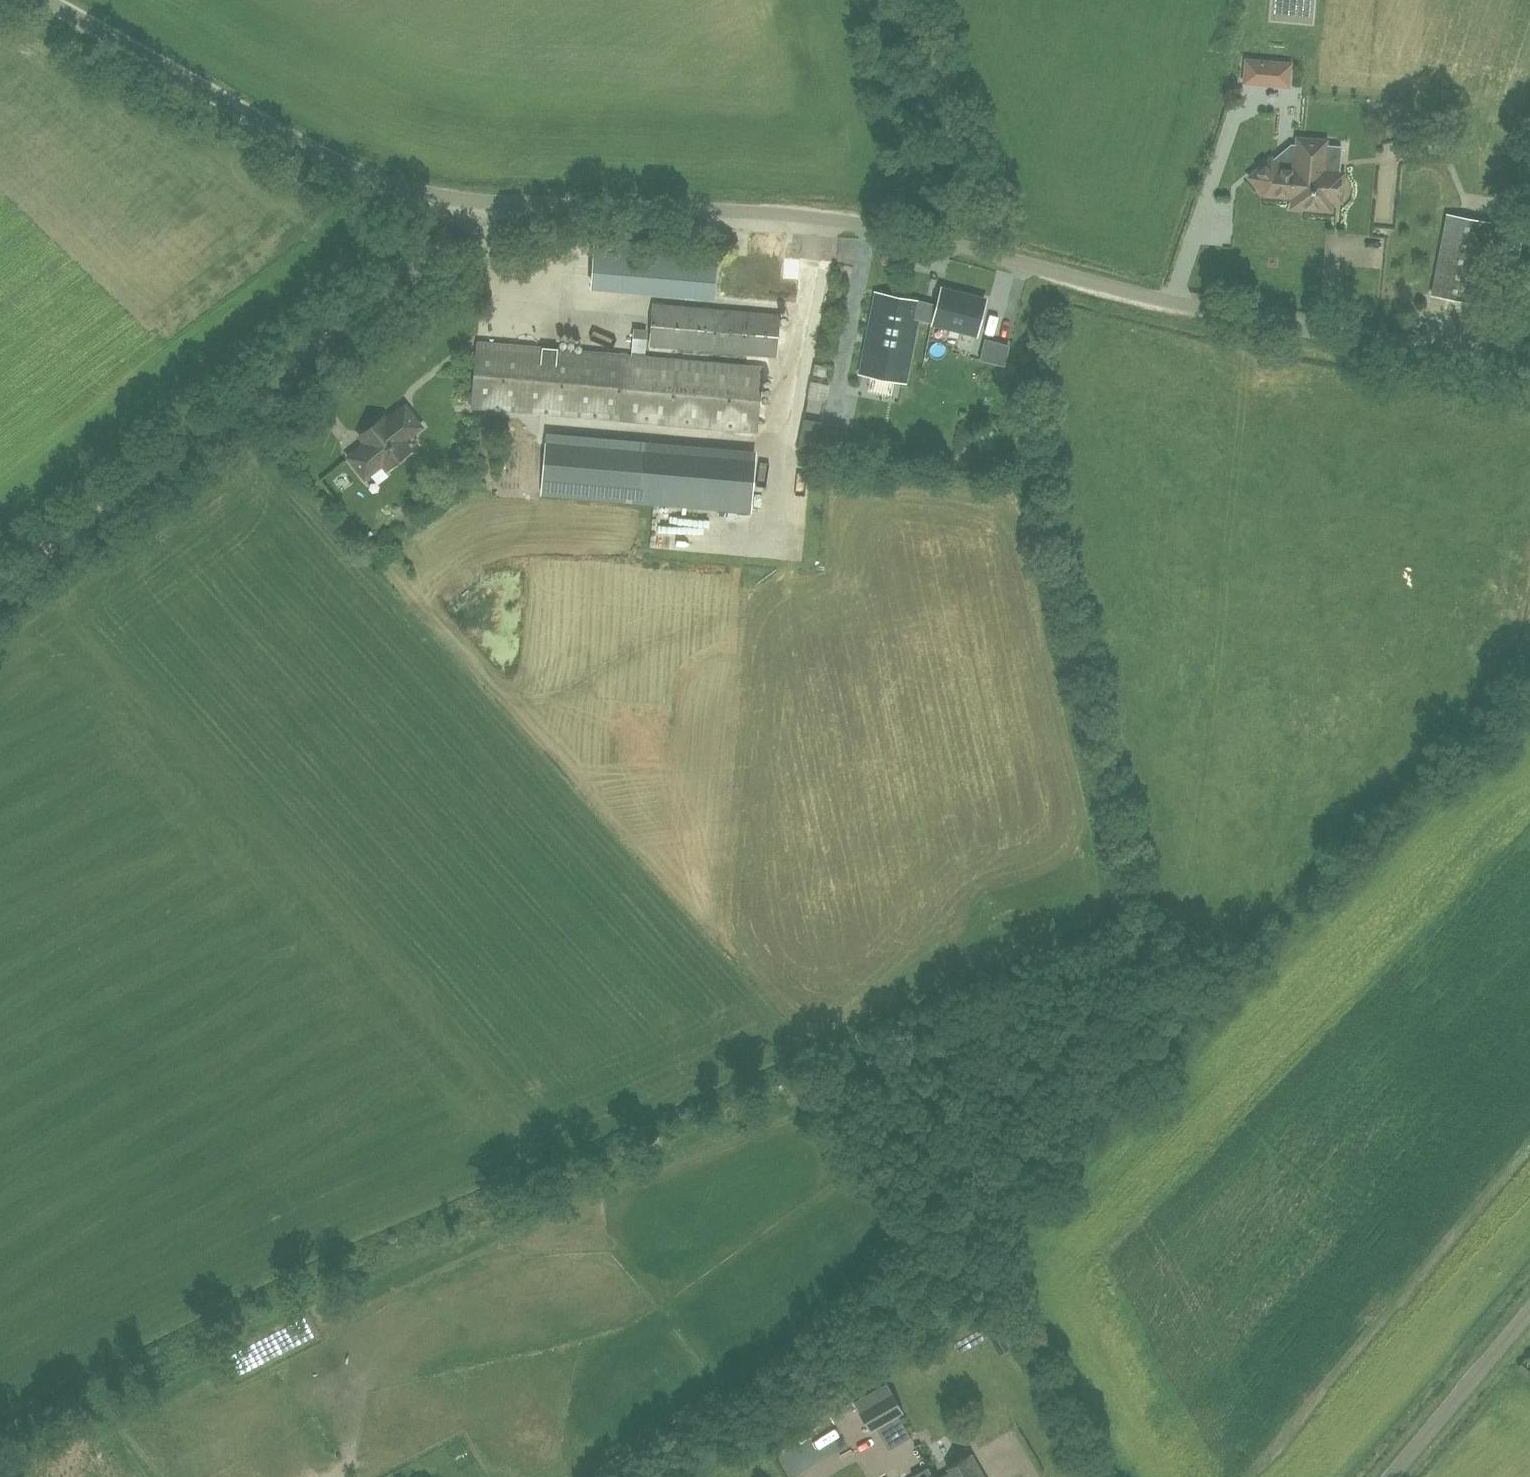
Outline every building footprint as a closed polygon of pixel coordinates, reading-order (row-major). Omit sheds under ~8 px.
[(1244,82),(1261,84),(1263,58),(1247,57),(1244,82)] [(1338,184),(1339,172),(1323,171),(1326,141),(1296,138),(1295,158),(1308,159),(1304,205),(1304,209),(1329,211),(1330,201),(1336,201),(1337,198),(1338,197),(1339,196),(1340,195),(1341,193),(1341,191),(1341,190),(1341,188),(1340,187),(1339,185),(1338,184)] [(1308,159),(1295,158),(1294,169),(1278,167),(1271,158),(1248,177),(1264,195),(1291,198),(1290,208),(1304,209),(1304,205),(1308,159)] [(1529,230),(1529,208),(1516,205),(1507,245),(1526,249),(1529,230)] [(1473,303),(1489,222),(1447,214),(1431,295),(1473,303)] [(717,249),(597,238),(592,287),(713,297),(717,249)] [(784,310),(784,264),(747,264),(747,256),(721,256),(722,283),(747,283),(747,311),(784,310)] [(803,286),(804,260),(792,260),(791,285),(803,286)] [(902,380),(915,317),(975,333),(984,300),(941,289),(936,307),(919,302),(875,291),(858,371),(902,380)] [(653,304),(650,345),(776,356),(780,314),(714,309),(653,304)] [(757,432),(762,367),(476,343),(471,408),(757,432)] [(421,426),(405,406),(387,420),(384,417),(360,436),(366,443),(349,457),(365,477),(382,464),(386,469),(410,450),(403,441),(421,426)] [(545,443),(754,460),(755,446),(546,429),(545,443)] [(754,460),(545,443),(541,493),(750,511),(754,460)] [(874,1429),(897,1415),(904,1411),(887,1382),(853,1402),(870,1431),(874,1429)] [(971,1453),(947,1467),(949,1472),(941,1476),(985,1476),(971,1453)] [(928,1466),(912,1476),(934,1476),(928,1466)]
